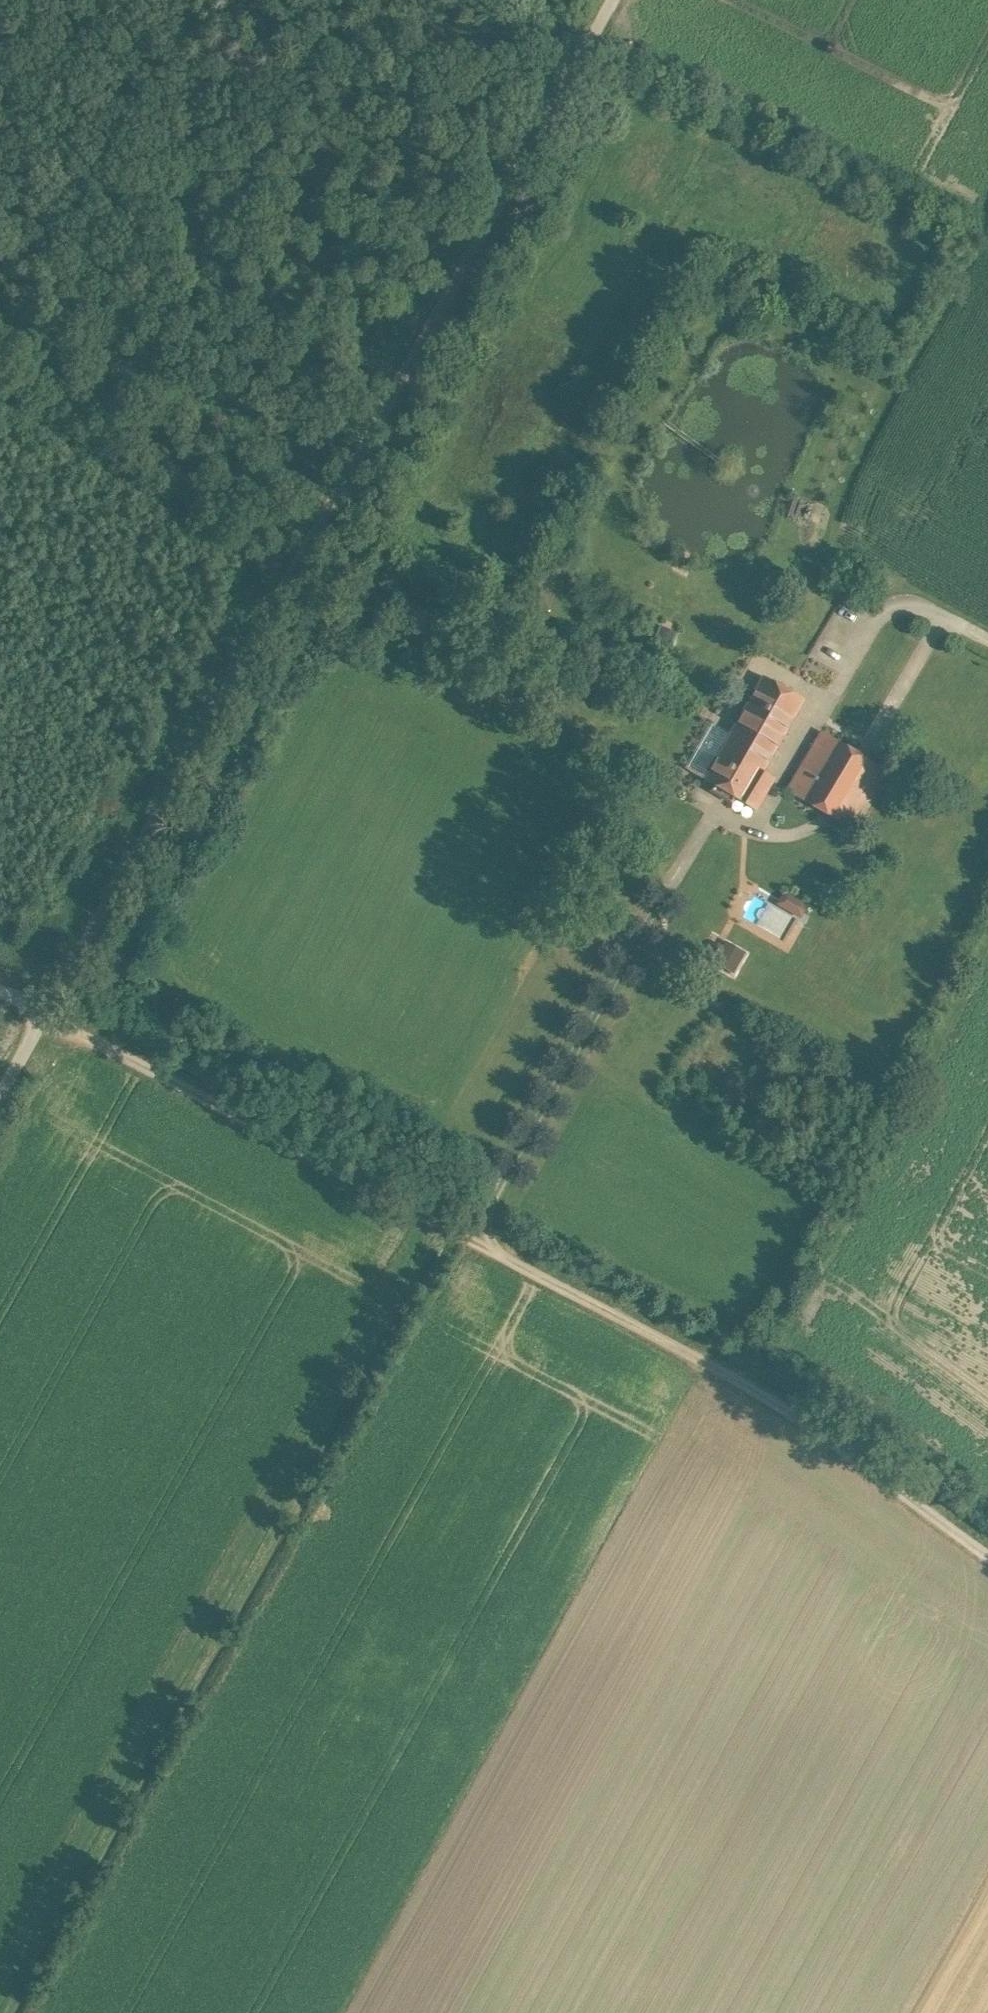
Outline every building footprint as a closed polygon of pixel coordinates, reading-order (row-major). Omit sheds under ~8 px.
[(675,637),(660,630),(654,643),(669,650),(675,637)] [(740,715),(729,735),(704,778),(756,810),(774,778),(763,772),(804,699),(763,676),(740,715)] [(880,766),(821,731),(786,790),(845,824),(880,766)] [(787,933),(795,914),(775,906),(779,897),(756,887),(744,915),(787,933)] [(782,892),(777,905),(801,914),(806,901),(782,892)] [(735,971),(745,956),(723,943),(714,959),(735,971)]
